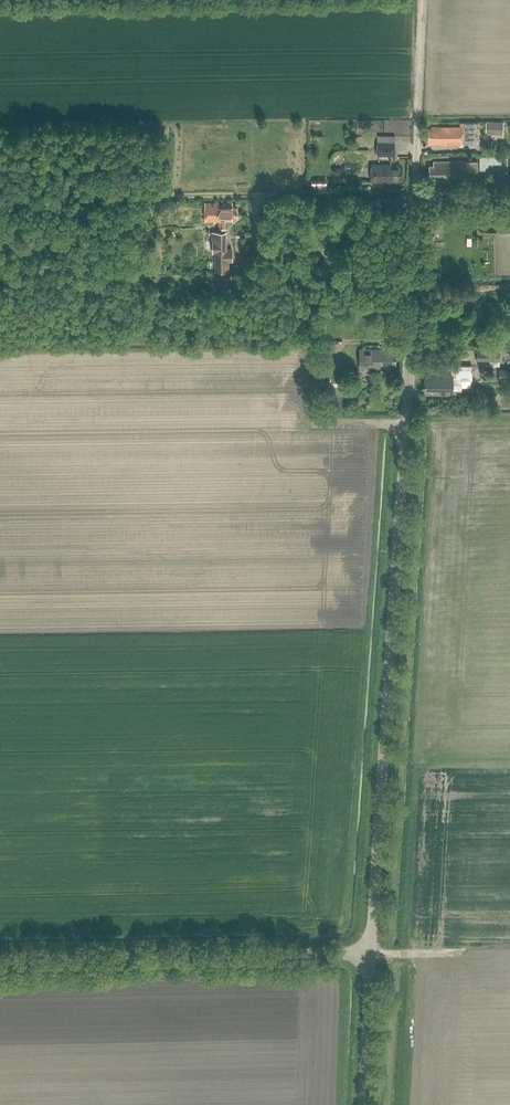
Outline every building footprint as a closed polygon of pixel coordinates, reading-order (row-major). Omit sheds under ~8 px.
[(503,135),(503,122),(486,121),(485,134),(503,135)] [(431,141),(431,145),(463,145),(463,143),(473,143),(473,124),(473,122),(463,123),(460,123),(460,128),(432,128),(432,132),(428,132),(428,141),(431,141)] [(395,156),(395,142),(377,142),(377,156),(395,156)] [(502,157),(480,157),(480,171),(488,170),(488,164),(502,164),(502,157)] [(433,182),(478,181),(478,161),(433,162),(433,166),(429,167),(429,178),(433,178),(433,182)] [(402,179),(403,169),(400,169),(400,165),(371,165),(371,182),(399,183),(399,179),(402,179)] [(233,217),(237,217),(237,207),(233,207),(233,203),(205,204),(205,222),(219,222),(220,229),(226,229),(225,222),(233,221),(233,217)] [(215,272),(229,271),(228,253),(226,253),(225,233),(213,233),(214,253),(215,272)] [(106,292),(107,281),(92,280),(92,292),(106,292)] [(243,297),(252,297),(252,282),(243,282),(243,297)] [(392,364),(396,364),(396,353),(395,353),(395,349),(359,349),(360,369),(392,368),(392,364)] [(500,366),(500,350),(477,350),(477,360),(490,360),(490,366),(500,366)] [(471,380),(473,380),(473,365),(457,366),(457,368),(452,368),(453,375),(425,376),(425,390),(429,390),(429,394),(462,394),(462,387),(471,387),(471,380)] [(342,382),(342,366),(331,366),(331,382),(342,382)] [(499,369),(499,379),(509,379),(509,369),(499,369)]
